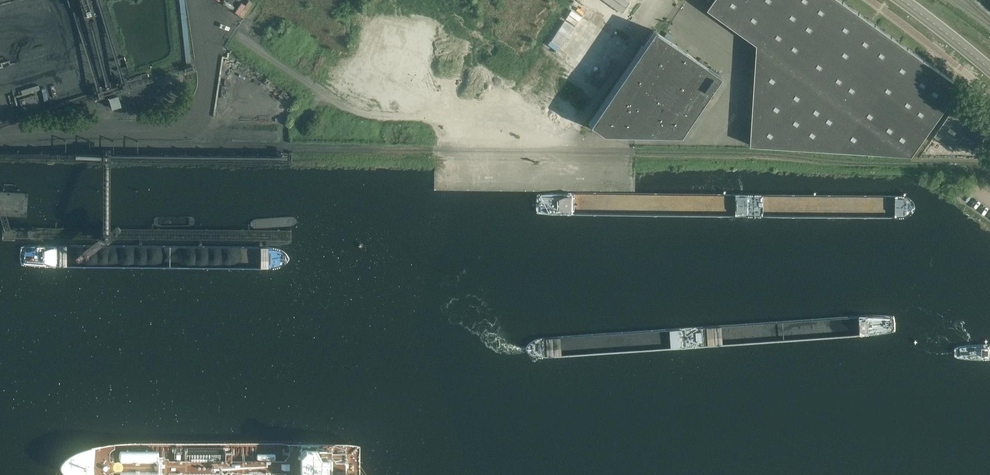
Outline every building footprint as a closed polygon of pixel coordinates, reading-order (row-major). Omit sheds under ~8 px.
[(622,13),(630,2),(627,0),(603,0),(622,13)] [(842,0),(715,0),(708,9),(723,20),(748,38),(757,44),(755,85),(752,130),(751,145),(912,155),(962,86),(842,0)] [(685,126),(720,76),(705,65),(677,46),(662,36),(659,34),(653,30),(653,31),(652,31),(642,45),(588,123),(589,124),(603,133),(679,135),(685,126)] [(667,32),(664,36),(672,42),(674,37),(667,32)] [(37,95),(20,101),(23,111),(41,106),(37,95)] [(121,105),(118,95),(109,98),(112,108),(121,105)] [(981,138),(985,132),(971,123),(961,116),(958,114),(952,110),(935,135),(954,148),(960,140),(974,149),(978,142),(980,140),(981,138)]
